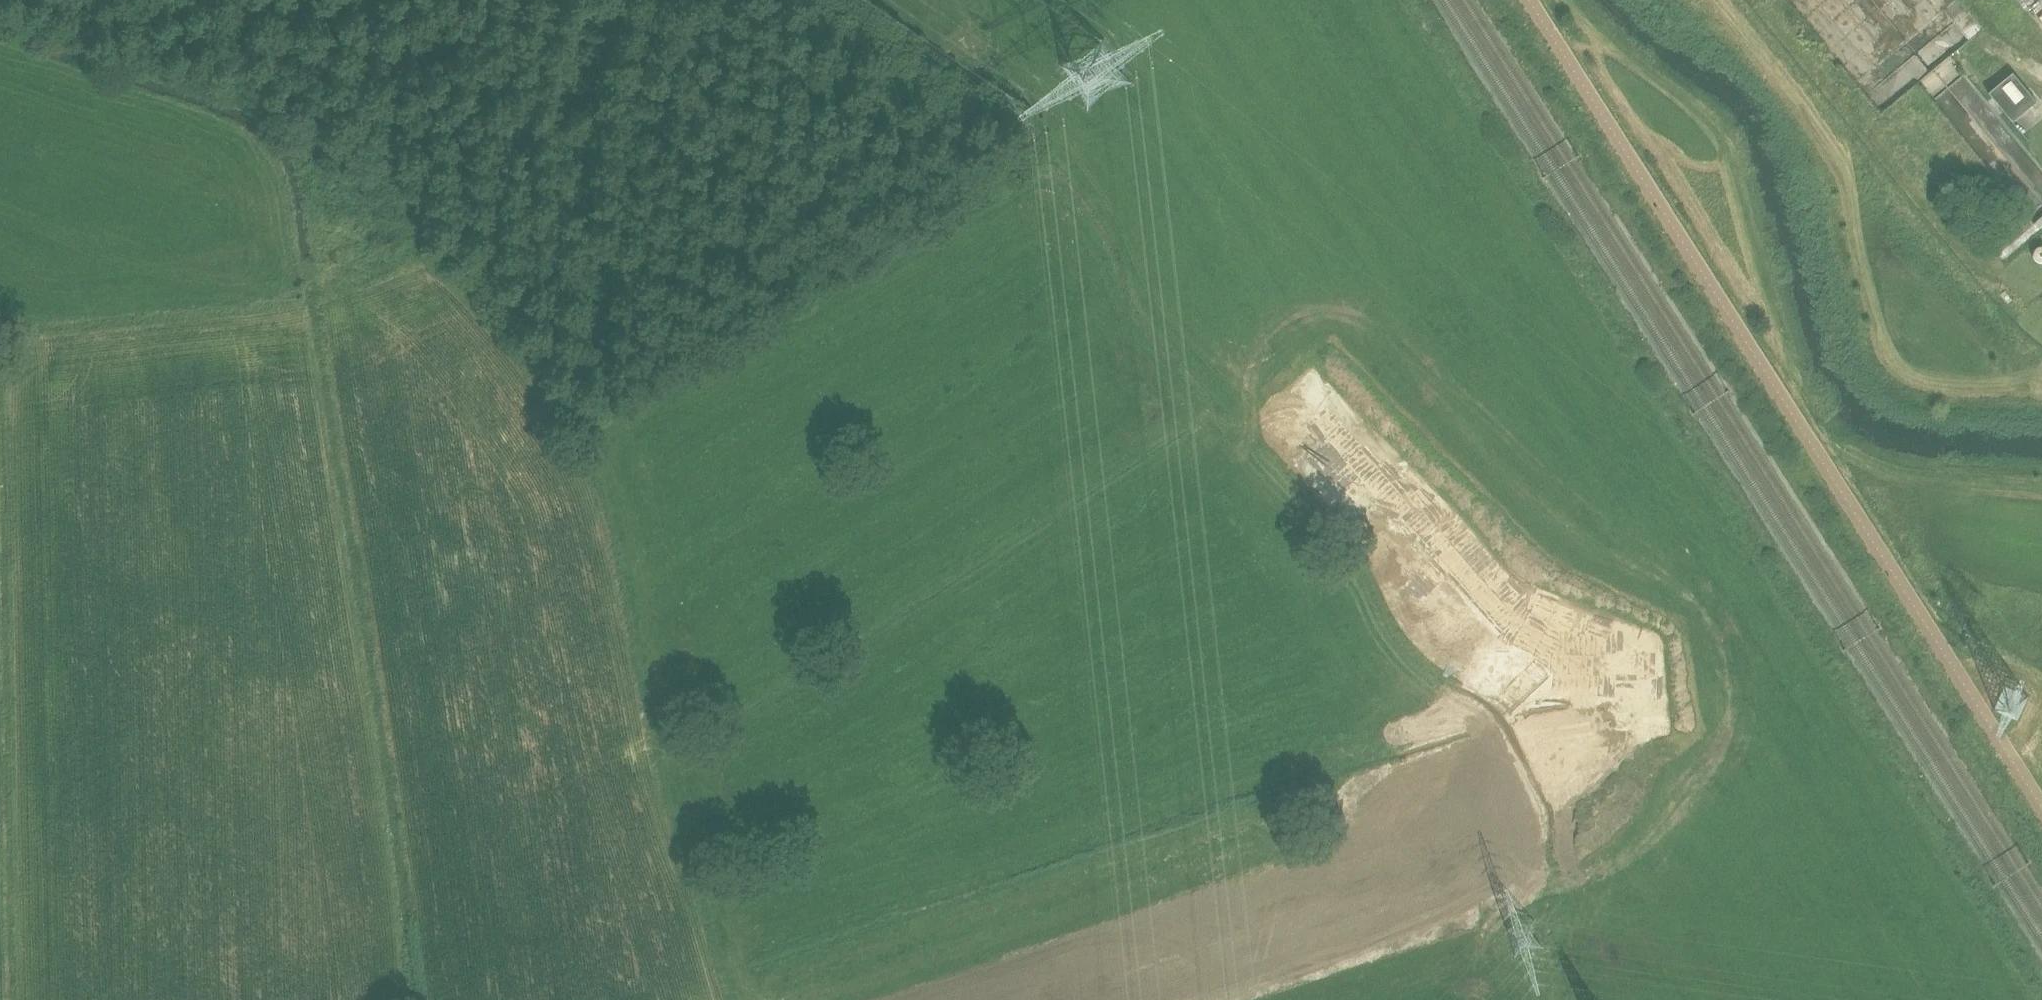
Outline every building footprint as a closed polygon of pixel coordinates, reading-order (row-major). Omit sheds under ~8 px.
[(2013,73),(1989,93),(2013,123),(2038,102),(2013,73)] [(1997,254),(2004,262),(2041,231),(2041,217),(1997,254)]
